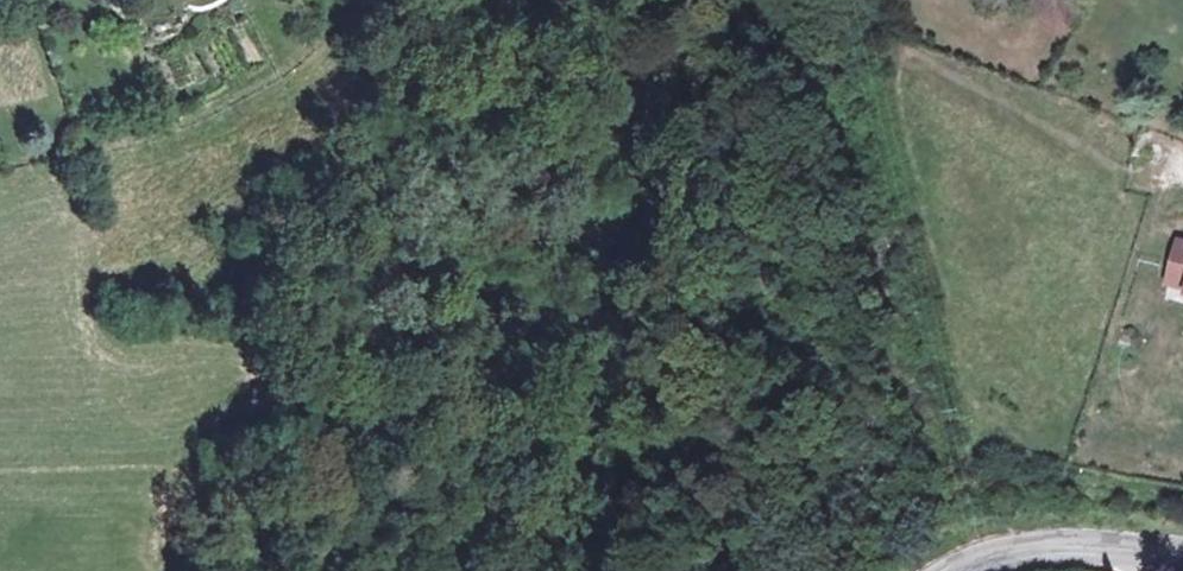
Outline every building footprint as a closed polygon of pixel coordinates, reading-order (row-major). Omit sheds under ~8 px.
[(171,12),(195,0),(165,0),(171,12)] [(1177,240),(1165,301),(1182,305),(1182,241),(1177,240)]
